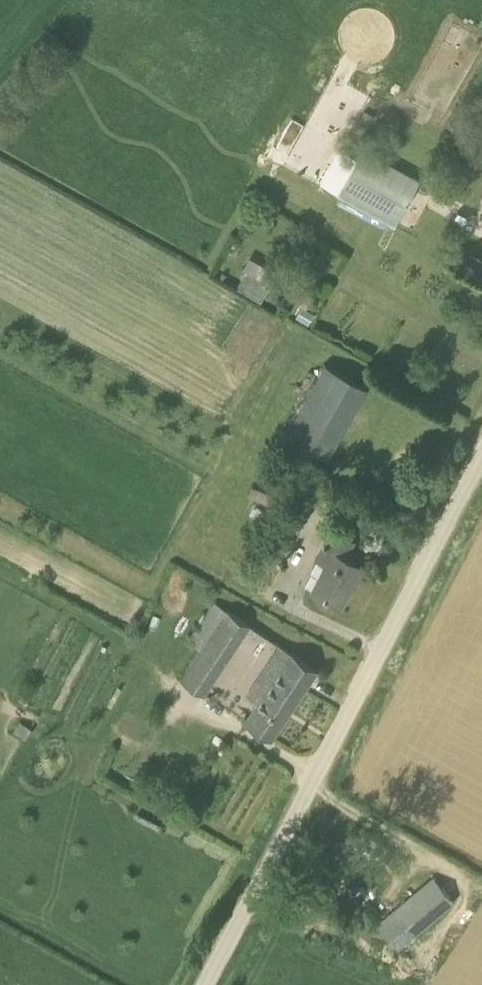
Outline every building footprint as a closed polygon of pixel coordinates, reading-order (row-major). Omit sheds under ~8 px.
[(372,116),(364,112),(355,129),(363,133),(372,116)] [(356,158),(342,151),(323,185),(338,192),(336,195),(394,225),(420,178),(362,147),(356,158)] [(269,283),(246,271),(237,290),(260,301),(269,283)] [(302,307),(296,317),(308,324),(314,314),(302,307)] [(325,458),(361,384),(319,364),(283,438),(325,458)] [(297,454),(293,461),(301,465),(305,459),(297,454)] [(305,460),(301,469),(311,473),(307,482),(318,487),(325,472),(316,468),(317,466),(305,460)] [(269,504),(273,496),(252,487),(248,495),(269,504)] [(354,541),(331,530),(323,546),(332,551),(312,590),(341,605),(361,565),(345,557),(354,541)] [(204,695),(251,625),(227,609),(181,679),(204,695)] [(318,670),(290,651),(244,721),(271,739),(318,670)] [(19,721),(14,732),(27,739),(28,739),(33,729),(19,721)] [(439,884),(382,931),(397,948),(453,901),(439,884)]
